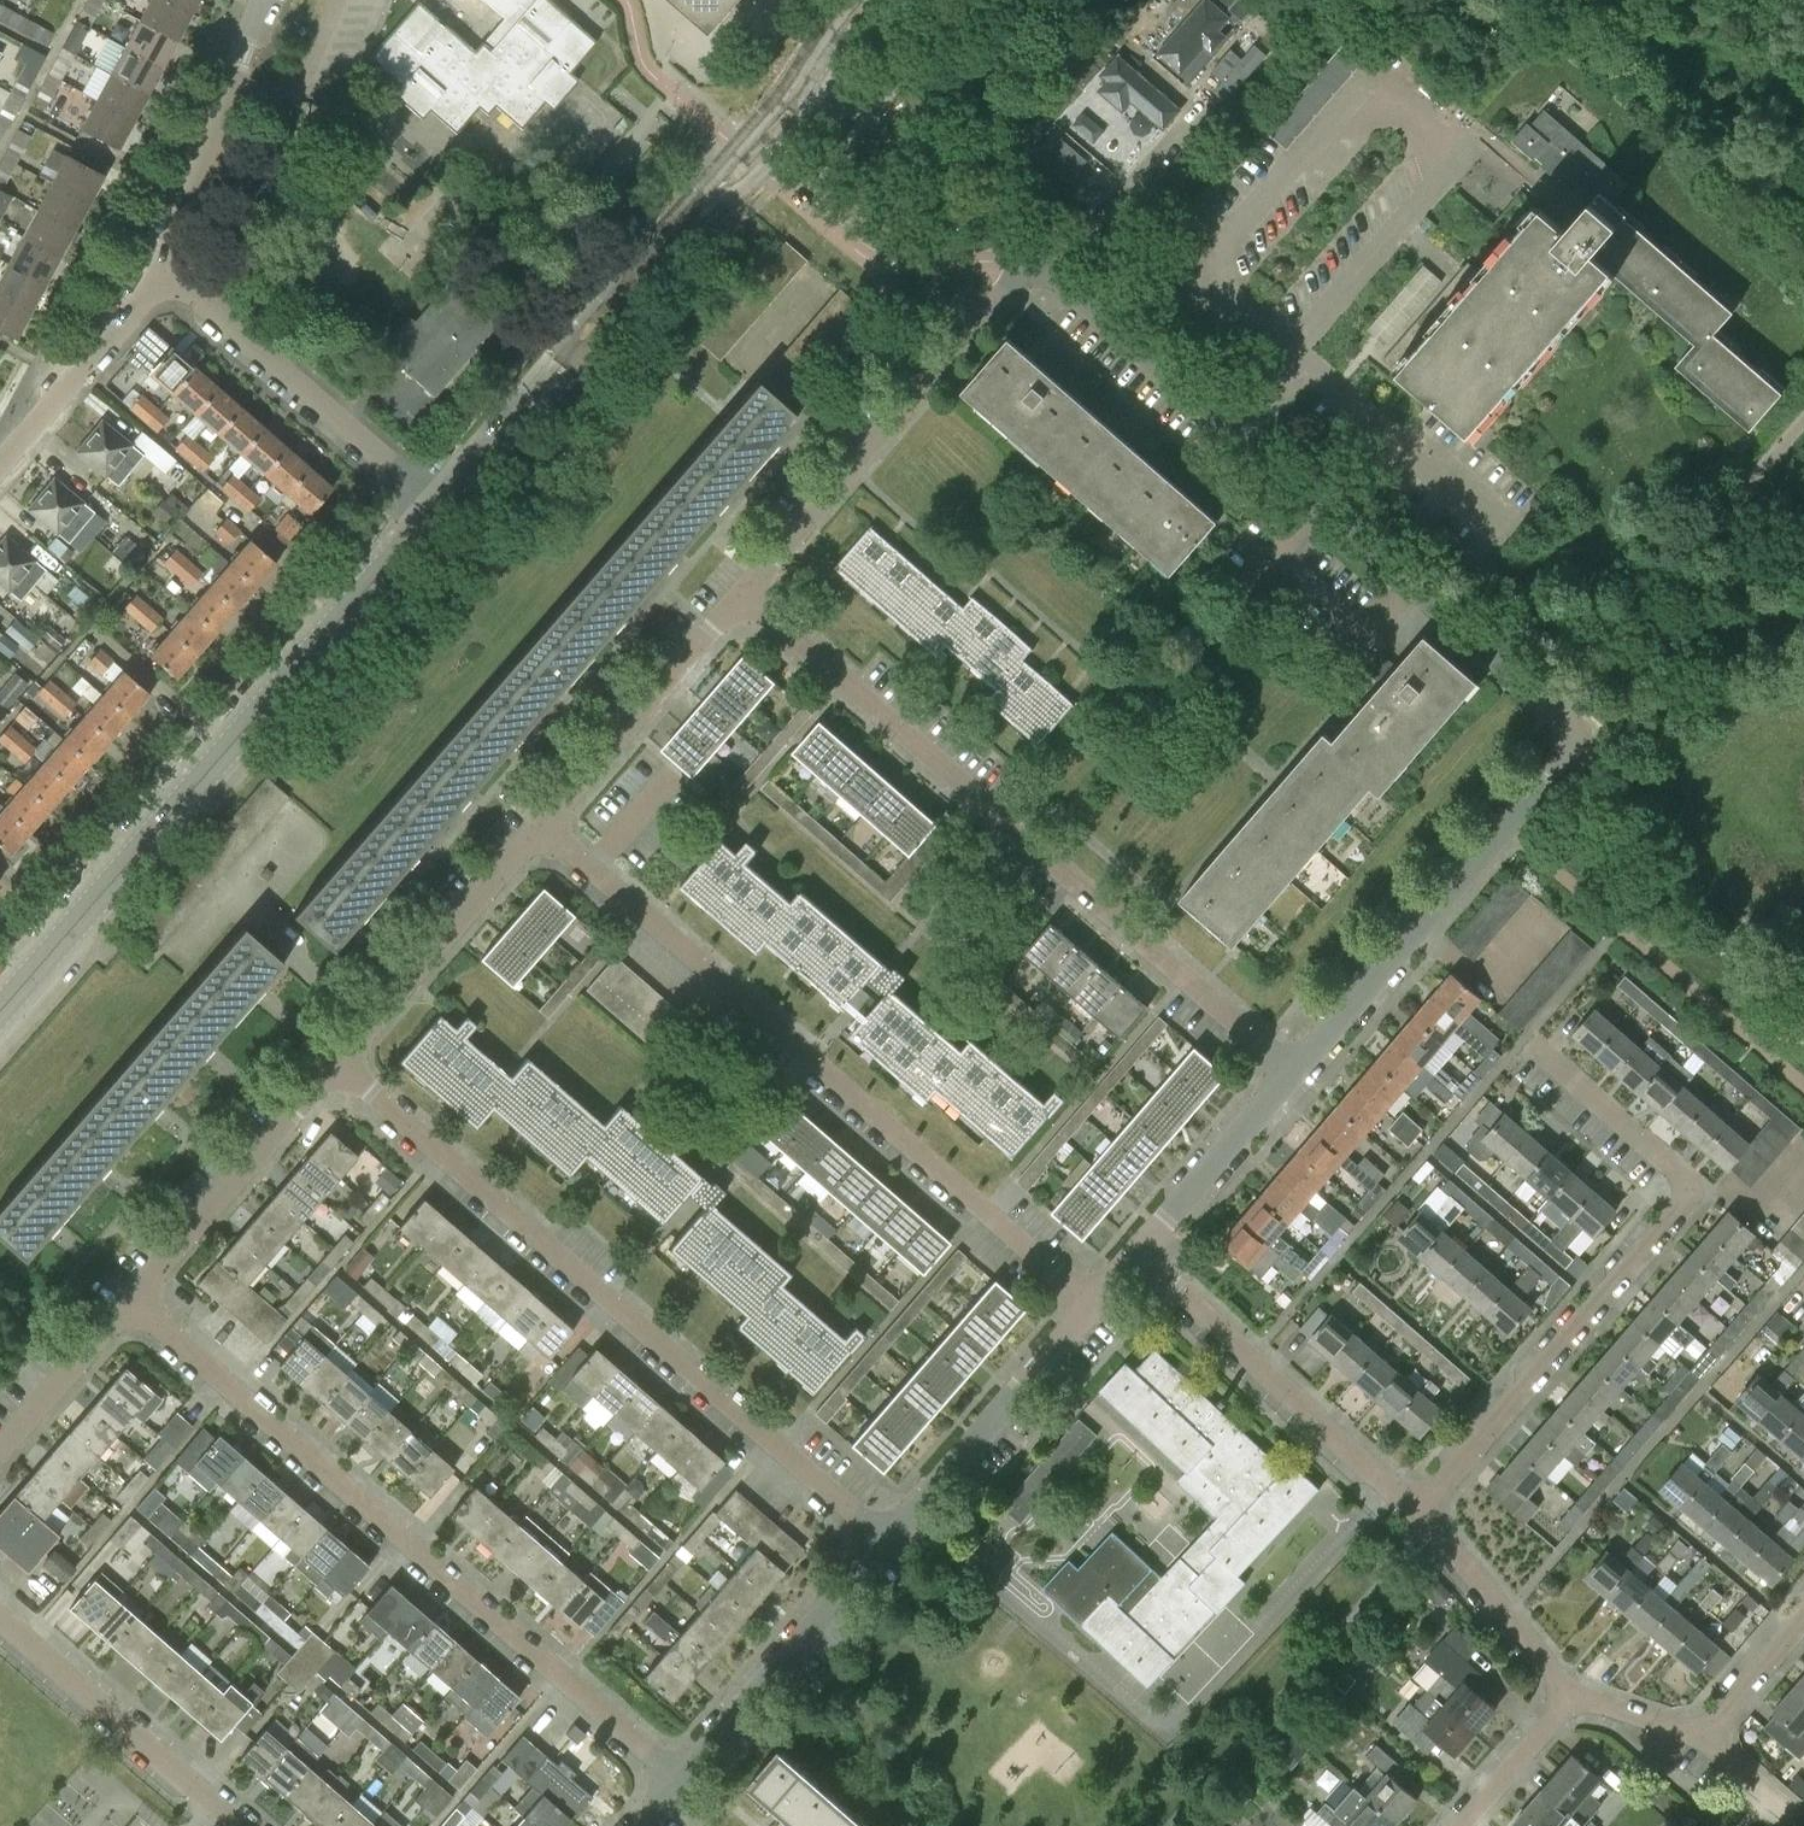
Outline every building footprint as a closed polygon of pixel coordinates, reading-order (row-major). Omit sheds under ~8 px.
[(103,0),(102,0),(87,0),(76,20),(89,27),(103,0)] [(166,0),(151,0),(140,21),(177,40),(191,14),(166,0)] [(191,14),(199,0),(166,0),(191,14)] [(418,2),(416,4),(379,47),(369,58),(385,71),(400,84),(396,89),(392,93),(405,105),(422,119),(429,111),(456,134),(461,128),(478,108),(487,116),(495,107),(521,129),(544,104),(553,112),(579,82),(569,74),(571,71),(596,43),(547,0),(483,0),(505,19),(483,44),(482,43),(475,52),(418,2)] [(710,36),(741,0),(669,0),(710,36)] [(1211,0),(1203,0),(1158,51),(1180,70),(1203,44),(1210,50),(1224,34),(1217,28),(1229,15),(1211,0)] [(1230,9),(1240,18),(1250,6),(1243,0),(1238,0),(1230,9)] [(26,19),(0,6),(0,21),(19,31),(26,19)] [(1270,29),(1272,27),(1254,11),(1245,21),(1263,37),(1270,29)] [(53,34),(26,19),(19,31),(47,46),(53,34)] [(74,54),(89,27),(76,20),(62,47),(74,54)] [(177,40),(140,21),(126,48),(162,67),(177,40)] [(1261,39),(1275,52),(1284,41),(1270,29),(1263,37),(1261,39)] [(1365,63),(1374,52),(1354,35),(1345,46),(1365,63)] [(1226,101),(1266,55),(1254,44),(1241,58),(1231,49),(1214,68),(1224,78),(1214,90),(1226,101)] [(29,68),(15,93),(28,100),(42,73),(39,71),(46,58),(22,45),(14,60),(29,68)] [(1103,46),(1090,61),(1101,70),(1114,55),(1103,46)] [(1355,74),(1365,63),(1345,46),(1335,57),(1355,74)] [(60,81),(74,54),(62,47),(47,74),(60,81)] [(162,67),(126,48),(111,74),(148,94),(162,67)] [(1179,106),(1116,52),(1114,55),(1101,70),(1100,72),(1107,78),(1098,88),(1123,109),(1131,99),(1162,126),(1179,106)] [(1346,85),(1355,74),(1335,57),(1326,68),(1346,85)] [(1101,70),(1090,61),(1073,80),(1084,90),(1100,72),(1101,70)] [(1336,96),(1346,85),(1326,68),(1316,79),(1336,96)] [(45,109),(60,81),(47,74),(32,102),(45,109)] [(148,94),(111,74),(97,101),(134,121),(148,94)] [(1316,79),(1307,90),(1327,107),(1336,96),(1316,79)] [(1072,103),(1084,90),(1073,80),(1061,93),(1072,103)] [(1317,118),(1327,107),(1307,90),(1297,101),(1317,118)] [(1,120),(13,127),(28,100),(15,93),(1,120)] [(1072,103),(1061,94),(1045,113),(1056,122),(1072,103)] [(119,148),(134,121),(97,101),(82,129),(119,148)] [(1308,129),(1317,118),(1297,101),(1288,112),(1308,129)] [(372,117),(356,103),(348,113),(363,126),(372,117)] [(1082,108),(1071,120),(1095,141),(1106,129),(1082,108)] [(1529,122),(1513,140),(1555,177),(1557,176),(1566,183),(1543,209),(1542,208),(1540,210),(1541,212),(1486,275),(1469,261),(1464,267),(1385,358),(1401,372),(1400,372),(1471,434),(1474,431),(1472,430),(1610,272),(1612,273),(1618,265),(1706,342),(1687,364),(1753,421),(1752,423),(1755,425),(1784,391),(1782,389),(1781,390),(1716,334),(1735,312),(1732,309),(1730,310),(1625,218),(1627,216),(1613,203),(1629,185),(1544,110),(1531,125),(1529,122)] [(1298,140),(1308,129),(1288,112),(1278,122),(1298,140)] [(630,125),(623,118),(613,129),(620,135),(630,125)] [(13,127),(1,120),(0,122),(0,152),(13,127)] [(1289,151),(1298,140),(1278,122),(1269,133),(1289,151)] [(2,159),(14,166),(31,136),(18,129),(2,159)] [(1042,138),(1031,129),(1014,148),(1025,157),(1042,138)] [(1102,186),(1047,140),(1031,158),(1087,205),(1102,186)] [(67,156),(53,183),(90,203),(105,176),(67,156)] [(2,159),(0,163),(0,190),(1,190),(14,166),(2,159)] [(581,181),(587,173),(577,164),(570,172),(581,181)] [(90,203),(53,183),(38,211),(76,231),(90,203)] [(76,231),(38,211),(24,238),(61,258),(76,231)] [(61,258),(24,238),(9,264),(47,284),(61,258)] [(784,243),(775,254),(796,273),(806,262),(784,243)] [(786,284),(796,273),(775,254),(765,265),(786,284)] [(9,264),(0,282),(0,293),(33,311),(47,284),(9,264)] [(777,295),(786,284),(765,265),(755,276),(777,295)] [(504,313),(458,273),(441,292),(415,322),(409,317),(384,345),(408,367),(404,371),(433,396),(504,313)] [(767,306),(777,295),(755,276),(746,287),(767,306)] [(758,317),(767,306),(746,287),(736,298),(758,317)] [(839,290),(829,301),(851,321),(861,310),(839,290)] [(33,311),(0,293),(0,329),(18,339),(33,311)] [(748,328),(758,317),(736,298),(727,309),(748,328)] [(841,332),(851,321),(829,301),(819,312),(841,332)] [(738,339),(748,328),(727,309),(717,320),(738,339)] [(832,343),(841,332),(819,312),(810,323),(832,343)] [(729,350),(738,339),(717,320),(707,331),(729,350)] [(822,354),(832,343),(810,323),(800,334),(822,354)] [(719,361),(729,350),(707,331),(698,342),(719,361)] [(812,365),(822,354),(800,334),(790,345),(812,365)] [(1041,367),(1009,340),(963,393),(1152,559),(1170,575),(1217,521),(1059,383),(1074,366),(1072,364),(1067,370),(1051,356),(1041,367)] [(803,376),(812,365),(790,345),(781,356),(803,376)] [(138,348),(128,359),(137,367),(147,355),(138,348)] [(149,374),(171,394),(194,368),(171,349),(149,374)] [(793,387),(803,376),(781,356),(771,367),(793,387)] [(194,414),(217,389),(194,368),(171,394),(194,414)] [(745,397),(293,915),(332,950),(348,932),(355,924),(360,928),(364,923),(368,919),(363,914),(406,865),(411,869),(415,865),(419,860),(414,856),(457,806),(462,811),(466,806),(470,801),(465,797),(510,746),(515,750),(519,746),(523,741),(518,737),(561,687),(566,692),(570,687),(574,682),(569,678),(612,629),(617,633),(621,629),(625,624),(620,619),(664,569),(669,573),(673,569),(677,564),(672,560),(715,510),(720,515),(724,511),(728,505),(723,501),(766,452),(771,456),(775,452),(779,447),(774,442),(795,418),(757,384),(751,390),(745,397)] [(217,434),(240,408),(217,389),(194,414),(217,434)] [(140,395),(129,409),(144,422),(150,415),(148,414),(154,406),(140,395)] [(150,415),(144,422),(157,433),(169,418),(154,406),(148,414),(150,415)] [(240,454),(263,428),(240,408),(217,434),(240,454)] [(141,433),(132,445),(102,420),(89,436),(130,470),(143,454),(166,473),(176,461),(141,433)] [(263,474),(285,448),(263,428),(240,454),(263,474)] [(186,435),(174,449),(189,462),(195,455),(193,453),(199,446),(186,435)] [(122,481),(130,471),(89,437),(76,452),(105,477),(110,471),(122,481)] [(214,459),(199,446),(193,453),(195,455),(189,462),(202,472),(214,459)] [(286,494),(308,469),(285,448),(263,474),(286,494)] [(332,489),(308,469),(286,494),(310,515),(332,489)] [(232,475),(220,488),(235,502),(241,495),(239,493),(245,486),(232,475)] [(54,478),(41,494),(81,529),(90,519),(89,518),(94,512),(54,478)] [(241,495),(235,502),(247,513),(259,499),(245,486),(239,493),(241,495)] [(171,492),(165,499),(182,514),(188,507),(171,492)] [(73,538),(81,529),(41,494),(28,510),(68,544),(73,538)] [(154,510),(166,521),(176,510),(164,499),(154,510)] [(300,526),(286,514),(275,528),(289,540),(300,526)] [(227,544),(239,531),(226,519),(214,531),(227,544)] [(870,526),(834,568),(859,589),(895,548),(870,526)] [(54,534),(45,544),(64,560),(73,549),(54,534)] [(13,569),(33,586),(44,595),(57,579),(46,570),(41,565),(21,548),(5,536),(0,542),(0,558),(13,569)] [(125,537),(112,553),(123,562),(136,546),(125,537)] [(250,541),(230,564),(256,587),(276,564),(250,541)] [(895,548),(859,589),(884,611),(920,570),(895,548)] [(182,568),(188,561),(175,549),(163,563),(179,576),(184,570),(182,568)] [(0,558),(0,585),(9,592),(20,601),(24,596),(25,596),(33,586),(0,558)] [(184,570),(179,576),(192,587),(200,578),(203,574),(188,561),(182,568),(184,570)] [(256,587),(230,564),(210,587),(237,609),(256,587)] [(920,570),(884,611),(910,634),(946,592),(920,570)] [(192,587),(202,596),(190,610),(216,633),(237,609),(210,587),(200,578),(192,587)] [(67,595),(91,615),(105,598),(81,579),(67,595)] [(1245,607),(1268,627),(1284,609),(1261,589),(1245,607)] [(947,646),(945,644),(981,604),(973,597),(963,607),(946,592),(910,634),(937,657),(947,646)] [(142,614),(148,607),(136,596),(124,610),(138,623),(144,615),(142,614)] [(945,644),(947,646),(972,667),(1007,626),(981,604),(945,644)] [(88,613),(80,606),(72,615),(81,622),(88,613)] [(162,620),(148,607),(142,614),(144,615),(138,623),(150,633),(162,620)] [(216,633),(190,610),(170,633),(196,656),(216,633)] [(15,620),(5,632),(28,651),(38,639),(15,620)] [(1007,626),(972,667),(996,688),(1022,658),(1024,660),(1033,649),(1007,626)] [(48,627),(40,636),(57,650),(65,641),(48,627)] [(176,679),(196,656),(170,633),(150,656),(176,679)] [(1232,942),(1234,944),(1372,786),(1381,794),(1480,681),(1477,679),(1426,634),(1399,666),(1382,651),(1380,653),(1386,658),(1372,675),(1382,684),(1334,739),(1326,732),(1181,898),(1232,942)] [(3,636),(0,639),(0,651),(9,659),(18,648),(3,636)] [(103,674),(113,662),(99,650),(87,664),(101,676),(103,674)] [(776,683),(745,656),(724,679),(755,707),(776,683)] [(1048,681),(1024,660),(1022,658),(996,688),(987,700),(1013,722),(1048,681)] [(150,695),(124,672),(105,694),(131,717),(150,695)] [(15,673),(0,691),(0,704),(6,709),(28,684),(15,673)] [(82,694),(95,706),(85,717),(111,740),(131,717),(105,694),(103,697),(81,677),(71,688),(80,696),(82,694)] [(755,707),(724,679),(704,703),(735,730),(755,707)] [(56,699),(62,692),(49,681),(37,695),(52,708),(58,701),(56,699)] [(1074,703),(1048,681),(1013,722),(1038,744),(1074,703)] [(76,704),(62,692),(56,699),(58,701),(52,708),(64,719),(76,704)] [(735,730),(704,703),(683,726),(715,754),(735,730)] [(37,717),(25,707),(15,720),(27,730),(37,717)] [(797,715),(783,731),(792,738),(805,723),(797,715)] [(111,740),(85,717),(65,740),(90,763),(111,740)] [(793,754),(817,775),(844,743),(820,723),(793,754)] [(663,750),(694,777),(715,754),(683,726),(663,750)] [(22,738),(9,727),(0,737),(0,743),(12,754),(18,746),(16,745),(22,738)] [(771,761),(792,738),(783,731),(763,754),(771,761)] [(44,764),(70,786),(90,763),(65,740),(55,732),(46,742),(56,751),(44,764)] [(36,750),(22,738),(16,745),(18,746),(12,754),(24,764),(36,750)] [(840,795),(867,764),(844,743),(817,775),(840,795)] [(755,763),(742,777),(751,785),(764,770),(755,763)] [(25,786),(50,809),(70,786),(44,764),(25,786)] [(863,815),(890,784),(867,764),(840,795),(863,815)] [(267,778),(257,788),(279,808),(289,797),(267,778)] [(886,836),(914,804),(890,784),(863,815),(886,836)] [(4,809),(30,832),(50,809),(25,786),(4,809)] [(257,788),(247,799),(270,819),(279,808),(257,788)] [(779,788),(771,797),(786,810),(794,801),(779,788)] [(247,799),(238,810),(260,830),(270,819),(247,799)] [(794,801),(786,810),(801,823),(809,814),(794,801)] [(900,820),(886,836),(898,846),(910,856),(911,857),(913,854),(918,849),(922,843),(927,838),(932,832),(937,827),(938,825),(926,815),(914,804),(900,820)] [(30,832),(4,809),(0,805),(0,847),(10,855),(30,832)] [(238,810),(228,821),(251,841),(260,830),(238,810)] [(228,821),(219,832),(241,852),(251,841),(228,821)] [(947,836),(937,827),(932,832),(943,842),(947,836)] [(826,828),(818,838),(832,851),(840,841),(826,828)] [(219,832),(209,843),(231,863),(241,852),(219,832)] [(943,842),(932,832),(927,838),(938,847),(943,842)] [(1594,865),(1601,856),(1579,837),(1571,846),(1594,865)] [(684,868),(694,856),(675,838),(664,850),(684,868)] [(938,847),(927,838),(922,843),(933,853),(938,847)] [(840,841),(832,851),(847,863),(855,854),(840,841)] [(759,852),(749,842),(738,854),(748,864),(759,852)] [(209,843),(199,854),(222,874),(231,863),(209,843)] [(922,843),(918,849),(928,858),(933,853),(922,843)] [(681,887),(707,909),(743,867),(718,845),(681,887)] [(918,849),(913,854),(924,863),(928,858),(918,849)] [(199,854),(190,865),(212,885),(222,874),(199,854)] [(910,856),(908,859),(919,869),(924,863),(913,854),(911,857),(910,856)] [(919,869),(908,859),(903,864),(914,874),(919,869)] [(914,874),(903,864),(898,870),(910,880),(914,874)] [(190,865),(180,876),(203,896),(212,885),(190,865)] [(733,932),(770,890),(743,867),(707,909),(733,932)] [(884,886),(887,882),(879,875),(872,869),(868,873),(864,878),(879,891),(884,886)] [(910,880),(898,870),(893,875),(905,885),(910,880)] [(893,875),(889,881),(900,891),(905,885),(893,875)] [(180,876),(171,887),(193,907),(203,896),(180,876)] [(1508,876),(1498,887),(1520,907),(1530,895),(1508,876)] [(887,882),(884,886),(895,896),(900,891),(889,881),(887,882)] [(884,886),(879,891),(891,901),(895,896),(884,886)] [(171,887),(161,898),(183,918),(193,907),(171,887)] [(1489,898),(1511,917),(1520,907),(1498,887),(1489,898)] [(543,889),(521,914),(553,941),(574,916),(543,889)] [(768,944),(794,912),(770,890),(733,932),(759,955),(768,944)] [(161,898),(151,909),(174,929),(183,918),(161,898)] [(1480,909),(1502,928),(1511,917),(1489,898),(1480,909)] [(794,912),(768,944),(793,966),(830,923),(804,900),(794,912)] [(151,909),(142,920),(164,940),(174,929),(151,909)] [(1471,919),(1493,939),(1502,928),(1480,909),(1471,919)] [(553,941),(521,914),(501,936),(532,964),(553,941)] [(1461,930),(1484,949),(1493,939),(1471,919),(1461,930)] [(155,951),(164,940),(142,920),(132,931),(155,951)] [(818,988),(855,945),(830,923),(793,966),(818,988)] [(1025,956),(1049,977),(1077,945),(1053,925),(1025,956)] [(25,1259),(31,1252),(53,1227),(103,1169),(155,1109),(206,1051),(257,992),(282,963),(244,928),(0,1208),(0,1238),(25,1259)] [(1474,961),(1484,949),(1461,930),(1452,941),(1474,961)] [(1571,930),(1561,941),(1584,961),(1593,950),(1571,930)] [(512,986),(532,964),(501,936),(481,959),(512,986)] [(600,940),(579,964),(587,972),(608,948),(600,940)] [(1552,951),(1575,971),(1584,961),(1561,941),(1552,951)] [(881,968),(855,945),(818,988),(844,1011),(881,968)] [(1073,997),(1100,965),(1077,945),(1049,977),(1073,997)] [(1543,961),(1566,981),(1575,971),(1552,951),(1543,961)] [(585,992),(596,1001),(625,968),(614,958),(585,992)] [(1534,972),(1557,991),(1566,981),(1543,961),(1534,972)] [(567,995),(587,972),(579,964),(558,987),(567,995)] [(1096,1017),(1124,985),(1100,965),(1073,997),(1096,1017)] [(625,968),(596,1001),(607,1011),(636,977),(625,968)] [(907,979),(896,969),(883,984),(894,993),(907,979)] [(1453,972),(1433,996),(1491,1046),(1493,1048),(1500,1040),(1469,1013),(1482,998),(1453,972)] [(1526,982),(1548,1001),(1557,991),(1534,972),(1526,982)] [(636,977),(607,1011),(618,1021),(647,987),(636,977)] [(1618,986),(1640,1006),(1648,997),(1626,977),(1618,986)] [(1517,992),(1539,1012),(1548,1001),(1526,982),(1517,992)] [(995,992),(1019,1012),(1027,1003),(1003,983),(995,992)] [(1147,1006),(1124,985),(1096,1017),(1113,1031),(1120,1037),(1147,1006)] [(546,1019),(567,995),(558,987),(537,1011),(546,1019)] [(647,987),(618,1021),(629,1030),(658,997),(647,987)] [(1508,1002),(1531,1022),(1539,1012),(1517,992),(1508,1002)] [(850,1036),(876,1059),(912,1017),(886,995),(850,1036)] [(1491,1046),(1433,996),(1414,1018),(1443,1043),(1455,1029),(1484,1055),(1491,1046)] [(658,997),(629,1030),(640,1040),(669,1006),(658,997)] [(1648,997),(1640,1006),(1662,1025),(1670,1016),(1648,997)] [(1521,1033),(1531,1022),(1508,1002),(1498,1013),(1521,1033)] [(1050,1024),(1027,1003),(1019,1012),(1042,1033),(1050,1024)] [(669,1006),(640,1040),(651,1049),(680,1015),(669,1006)] [(1574,1037),(1596,1056),(1619,1030),(1596,1011),(1574,1037)] [(691,1025),(680,1015),(651,1049),(662,1059),(691,1025)] [(1670,1016),(1662,1025),(1684,1043),(1692,1035),(1670,1016)] [(475,1026),(465,1017),(463,1019),(456,1027),(454,1029),(464,1039),(466,1037),(475,1026)] [(912,1017),(876,1059),(902,1081),(937,1040),(912,1017)] [(1160,1018),(1139,1042),(1148,1050),(1169,1026),(1160,1018)] [(1443,1043),(1414,1018),(1394,1041),(1424,1066),(1443,1043)] [(528,1068),(511,1087),(435,1019),(398,1062),(475,1129),(492,1110),(515,1130),(567,1176),(576,1166),(584,1157),(661,1224),(697,1183),(620,1115),(604,1134),(528,1068)] [(1073,1044),(1050,1024),(1042,1033),(1066,1053),(1073,1044)] [(1619,1030),(1596,1056),(1618,1076),(1641,1049),(1619,1030)] [(1692,1035),(1684,1043),(1706,1062),(1713,1054),(1692,1035)] [(963,1062),(962,1061),(937,1040),(902,1081),(927,1103),(937,1092),(963,1062)] [(1424,1066),(1394,1041),(1375,1063),(1404,1088),(1424,1066)] [(1128,1073),(1148,1050),(1139,1042),(1119,1065),(1128,1073)] [(1097,1065),(1073,1044),(1066,1053),(1090,1074),(1097,1065)] [(1493,1048),(1491,1046),(1484,1055),(1487,1057),(1475,1071),(1482,1077),(1502,1055),(1493,1048)] [(1196,1047),(1174,1072),(1205,1099),(1227,1074),(1196,1047)] [(1641,1049),(1618,1076),(1640,1094),(1662,1068),(1641,1049)] [(963,1062),(937,1092),(962,1114),(997,1072),(972,1050),(962,1061),(963,1062)] [(1713,1054),(1706,1062),(1728,1081),(1735,1073),(1713,1054)] [(1662,1068),(1640,1094),(1661,1114),(1663,1112),(1684,1088),(1694,1077),(1672,1058),(1662,1068)] [(1404,1088),(1375,1063),(1356,1085),(1385,1111),(1404,1088)] [(1108,1096),(1128,1073),(1119,1065),(1098,1088),(1108,1096)] [(1474,1070),(1462,1084),(1442,1067),(1435,1075),(1455,1093),(1463,1100),(1483,1078),(1474,1070)] [(987,1136),(1023,1094),(997,1072),(962,1114),(987,1136)] [(1205,1099),(1174,1072),(1154,1096),(1185,1122),(1205,1099)] [(1735,1073),(1728,1081),(1749,1100),(1757,1091),(1735,1073)] [(1446,1102),(1455,1093),(1435,1075),(1426,1085),(1446,1102)] [(1385,1111),(1356,1085),(1337,1108),(1366,1133),(1385,1111)] [(1087,1120),(1108,1096),(1098,1088),(1078,1112),(1087,1120)] [(1685,1131),(1706,1107),(1684,1088),(1663,1112),(1685,1131)] [(1040,1109),(1023,1094),(987,1136),(1013,1158),(1066,1100),(1055,1091),(1040,1109)] [(1749,1100),(1772,1120),(1779,1111),(1757,1091),(1749,1100)] [(1134,1119),(1165,1145),(1185,1122),(1154,1096),(1134,1119)] [(757,1131),(782,1152),(810,1121),(785,1099),(757,1131)] [(1707,1106),(1706,1107),(1685,1131),(1707,1150),(1729,1125),(1707,1106)] [(1366,1133),(1337,1108),(1317,1131),(1347,1156),(1366,1133)] [(1779,1111),(1772,1120),(1769,1123),(1791,1142),(1801,1130),(1779,1111)] [(1403,1113),(1396,1120),(1417,1138),(1423,1131),(1403,1113)] [(1491,1132),(1484,1126),(1471,1140),(1472,1147),(1481,1156),(1489,1155),(1494,1149),(1506,1160),(1528,1134),(1527,1133),(1530,1130),(1530,1125),(1524,1120),(1519,1120),(1516,1123),(1506,1114),(1491,1132)] [(1113,1142),(1144,1169),(1165,1145),(1134,1119),(1113,1142)] [(1069,1120),(1057,1134),(1066,1142),(1078,1128),(1069,1120)] [(1409,1147),(1417,1138),(1396,1120),(1389,1129),(1409,1147)] [(805,1172),(832,1141),(810,1121),(782,1152),(805,1172)] [(1791,1142),(1769,1123),(1759,1134),(1780,1153),(1791,1142)] [(1739,1157),(1749,1146),(1750,1144),(1729,1125),(1707,1150),(1729,1169),(1739,1157)] [(339,1140),(358,1156),(366,1147),(347,1130),(339,1140)] [(1317,1131),(1298,1153),(1328,1179),(1339,1165),(1350,1175),(1358,1166),(1346,1157),(1347,1156),(1317,1131)] [(339,1140),(329,1132),(310,1154),(338,1178),(358,1156),(339,1140)] [(1057,1134),(1044,1149),(1053,1156),(1057,1152),(1066,1142),(1057,1134)] [(1528,1134),(1506,1160),(1527,1179),(1550,1153),(1528,1134)] [(1780,1153),(1759,1134),(1750,1144),(1749,1146),(1771,1165),(1780,1153)] [(828,1193),(856,1161),(832,1141),(805,1172),(828,1193)] [(1066,1142),(1057,1152),(1065,1158),(1073,1149),(1066,1142)] [(1093,1166),(1124,1192),(1144,1169),(1113,1142),(1093,1166)] [(1739,1157),(1761,1176),(1771,1165),(1749,1146),(1739,1157)] [(1279,1176),(1308,1201),(1328,1179),(1298,1153),(1279,1176)] [(1526,1201),(1538,1188),(1549,1198),(1572,1172),(1550,1153),(1527,1179),(1515,1192),(1526,1201)] [(292,1176),(320,1200),(338,1178),(310,1154),(292,1176)] [(1761,1176),(1739,1157),(1729,1169),(1750,1188),(1761,1176)] [(1026,1190),(1047,1167),(1037,1158),(1017,1182),(1026,1190)] [(1365,1158),(1358,1166),(1377,1183),(1384,1174),(1365,1158)] [(725,1167),(749,1188),(756,1180),(733,1159),(725,1167)] [(852,1213),(879,1182),(856,1161),(828,1193),(852,1213)] [(1455,1173),(1478,1193),(1486,1183),(1463,1163),(1455,1173)] [(1073,1189),(1104,1216),(1124,1192),(1093,1166),(1073,1189)] [(1370,1191),(1377,1183),(1358,1166),(1350,1175),(1370,1191)] [(377,1185),(389,1195),(401,1181),(390,1171),(377,1185)] [(1572,1172),(1549,1198),(1571,1217),(1594,1191),(1572,1172)] [(273,1197),(301,1221),(320,1200),(292,1176),(273,1197)] [(1279,1176),(1259,1198),(1289,1224),(1300,1212),(1311,1222),(1313,1220),(1311,1219),(1319,1211),(1308,1202),(1308,1201),(1279,1176)] [(780,1200),(756,1180),(749,1188),(773,1209),(780,1200)] [(1440,1190),(1449,1197),(1431,1220),(1422,1212),(1399,1239),(1421,1258),(1444,1232),(1463,1210),(1472,1200),(1449,1180),(1440,1190)] [(875,1233),(902,1202),(879,1182),(852,1213),(875,1233)] [(1377,1183),(1370,1191),(1364,1197),(1373,1205),(1386,1190),(1377,1183)] [(1486,1183),(1478,1193),(1500,1212),(1508,1202),(1486,1183)] [(712,1184),(699,1198),(710,1207),(723,1193),(712,1184)] [(1084,1239),(1104,1216),(1073,1189),(1053,1212),(1084,1239)] [(1594,1191),(1571,1217),(1552,1240),(1544,1250),(1565,1268),(1573,1258),(1563,1249),(1582,1227),(1593,1237),(1616,1211),(1594,1191)] [(380,1192),(368,1205),(378,1214),(390,1200),(380,1192)] [(301,1221),(273,1197),(254,1218),(283,1243),(301,1221)] [(399,1226),(421,1245),(445,1217),(423,1198),(399,1226)] [(1259,1198),(1240,1221),(1270,1246),(1281,1255),(1288,1247),(1289,1246),(1278,1237),(1289,1224),(1259,1198)] [(803,1221),(780,1200),(773,1209),(796,1229),(803,1221)] [(1485,1228),(1493,1219),(1472,1200),(1463,1210),(1485,1228)] [(898,1254),(925,1222),(902,1202),(875,1233),(898,1254)] [(1326,1202),(1319,1210),(1340,1228),(1347,1220),(1326,1202)] [(1508,1202),(1500,1212),(1522,1231),(1530,1221),(1508,1202)] [(1368,1212),(1359,1204),(1352,1212),(1361,1220),(1368,1212)] [(1385,1217),(1396,1227),(1407,1214),(1396,1204),(1385,1217)] [(366,1227),(378,1214),(368,1205),(357,1219),(366,1227)] [(771,1286),(781,1275),(703,1208),(667,1249),(693,1272),(744,1316),(734,1327),(812,1394),(864,1336),(854,1327),(838,1345),(771,1286)] [(1311,1219),(1313,1220),(1332,1237),(1340,1228),(1319,1210),(1319,1211),(1311,1219)] [(1753,1251),(1761,1242),(1755,1236),(1755,1235),(1729,1212),(1710,1234),(1736,1257),(1747,1245),(1753,1251)] [(445,1217),(421,1245),(442,1264),(466,1236),(445,1217)] [(283,1243),(254,1218),(236,1239),(264,1264),(283,1243)] [(1507,1247),(1515,1238),(1493,1219),(1485,1228),(1507,1247)] [(1803,1242),(1803,1225),(1799,1220),(1790,1230),(1803,1242)] [(827,1241),(803,1221),(796,1229),(819,1249),(827,1241)] [(1221,1243),(1250,1269),(1261,1278),(1269,1270),(1274,1264),(1281,1255),(1270,1246),(1240,1221),(1221,1243)] [(1530,1221),(1522,1231),(1544,1250),(1552,1240),(1530,1221)] [(949,1242),(925,1222),(898,1254),(921,1274),(949,1242)] [(1802,1259),(1803,1257),(1803,1242),(1790,1230),(1781,1241),(1802,1259)] [(1421,1258),(1443,1277),(1466,1250),(1444,1232),(1421,1258)] [(343,1234),(332,1247),(341,1256),(353,1243),(343,1234)] [(1726,1269),(1736,1257),(1710,1234),(1691,1256),(1717,1279),(1730,1289),(1738,1280),(1726,1269)] [(463,1283),(488,1255),(466,1236),(442,1264),(463,1283)] [(1529,1266),(1537,1257),(1515,1238),(1507,1247),(1529,1266)] [(217,1262),(197,1285),(218,1302),(239,1278),(246,1284),(264,1264),(236,1239),(217,1261),(217,1262)] [(850,1261),(827,1241),(819,1249),(843,1270),(850,1261)] [(1784,1262),(1793,1270),(1802,1259),(1781,1241),(1772,1251),(1784,1262)] [(330,1269),(341,1256),(332,1247),(320,1260),(330,1269)] [(374,1256),(363,1247),(344,1269),(354,1278),(374,1256)] [(1296,1269),(1300,1273),(1309,1280),(1327,1259),(1319,1252),(1308,1264),(1288,1247),(1281,1255),(1296,1269)] [(1466,1250),(1443,1277),(1465,1296),(1488,1270),(1466,1250)] [(956,1251),(936,1275),(944,1282),(964,1258),(956,1251)] [(484,1301),(509,1273),(488,1255),(463,1283),(484,1301)] [(1294,1281),(1300,1273),(1296,1269),(1281,1255),(1274,1264),(1294,1281)] [(1672,1278),(1698,1301),(1717,1279),(1691,1256),(1672,1278)] [(1532,1308),(1522,1299),(1541,1277),(1550,1285),(1558,1276),(1537,1257),(1529,1266),(1510,1288),(1487,1315),(1509,1334),(1532,1308)] [(873,1282),(850,1261),(843,1270),(866,1290),(873,1282)] [(1764,1285),(1773,1293),(1793,1270),(1784,1262),(1764,1285)] [(1488,1270),(1465,1296),(1487,1315),(1510,1288),(1488,1270)] [(506,1320),(530,1292),(509,1273),(484,1301),(506,1320)] [(923,1305),(944,1282),(936,1275),(915,1298),(923,1305)] [(362,1314),(370,1305),(336,1276),(328,1285),(362,1314)] [(306,1277),(294,1290),(304,1299),(315,1285),(306,1277)] [(363,1286),(376,1297),(384,1289),(371,1277),(363,1286)] [(239,1278),(218,1302),(230,1312),(251,1289),(246,1284),(239,1278)] [(1653,1300),(1679,1323),(1698,1301),(1672,1278),(1653,1300)] [(993,1281),(971,1305),(1002,1332),(1024,1308),(993,1281)] [(897,1303),(873,1282),(866,1290),(890,1311),(897,1303)] [(1352,1292),(1374,1312),(1382,1302),(1360,1283),(1352,1292)] [(1746,1307),(1755,1315),(1773,1293),(1764,1285),(1746,1307)] [(251,1289),(230,1312),(241,1322),(262,1299),(251,1289)] [(397,1300),(384,1289),(376,1297),(389,1309),(397,1300)] [(292,1312),(304,1299),(294,1290),(283,1303),(292,1312)] [(527,1338),(551,1310),(530,1292),(506,1320),(527,1338)] [(1276,1302),(1284,1309),(1292,1301),(1283,1293),(1276,1302)] [(903,1328),(923,1305),(915,1298),(895,1321),(903,1328)] [(262,1299),(241,1322),(253,1332),(274,1309),(262,1299)] [(1634,1322),(1660,1345),(1669,1335),(1686,1348),(1694,1336),(1678,1324),(1679,1323),(1653,1300),(1634,1322)] [(1382,1302),(1374,1312),(1396,1330),(1404,1321),(1382,1302)] [(383,1316),(370,1305),(362,1314),(375,1325),(383,1316)] [(1002,1332),(971,1305),(951,1328),(982,1355),(1002,1332)] [(1727,1329),(1736,1336),(1755,1315),(1746,1307),(1727,1329)] [(286,1319),(274,1309),(253,1332),(265,1343),(286,1319)] [(573,1329),(551,1310),(527,1338),(548,1357),(573,1329)] [(1782,1340),(1794,1326),(1776,1311),(1764,1325),(1782,1340)] [(405,1323),(419,1335),(426,1326),(413,1314),(405,1323)] [(1310,1341),(1333,1360),(1355,1334),(1333,1315),(1310,1341)] [(883,1351),(903,1328),(895,1321),(875,1344),(883,1351)] [(1404,1321),(1396,1330),(1417,1349),(1426,1340),(1404,1321)] [(1657,1364),(1649,1358),(1660,1345),(1634,1322),(1615,1344),(1641,1367),(1641,1368),(1648,1374),(1657,1364)] [(302,1383),(326,1355),(335,1345),(312,1326),(304,1336),(280,1364),(302,1383)] [(440,1337),(426,1326),(419,1335),(432,1346),(440,1337)] [(982,1355),(951,1328),(931,1351),(962,1378),(982,1355)] [(1708,1350),(1717,1358),(1736,1336),(1727,1329),(1708,1350)] [(391,1339),(404,1351),(412,1342),(399,1330),(391,1339)] [(1355,1334),(1333,1360),(1355,1379),(1377,1353),(1355,1334)] [(1426,1340),(1417,1349),(1440,1369),(1448,1360),(1426,1340)] [(425,1354),(412,1342),(404,1351),(417,1363),(425,1354)] [(863,1374),(883,1351),(875,1344),(855,1367),(863,1374)] [(1622,1389),(1641,1368),(1641,1367),(1615,1344),(1596,1366),(1622,1389)] [(323,1402),(347,1374),(356,1364),(335,1345),(326,1355),(302,1383),(323,1402)] [(1782,1395),(1803,1368),(1803,1347),(1771,1386),(1759,1375),(1736,1401),(1759,1421),(1782,1395)] [(570,1376),(592,1395),(616,1367),(594,1348),(570,1376)] [(1284,1471),(1219,1411),(1227,1402),(1223,1398),(1215,1407),(1155,1350),(1135,1372),(1126,1363),(1099,1391),(1188,1473),(1179,1483),(1218,1519),(1162,1578),(1113,1532),(1086,1561),(1090,1564),(1082,1572),(1069,1560),(1042,1589),(1148,1687),(1174,1660),(1165,1652),(1208,1606),(1215,1613),(1244,1582),(1237,1576),(1292,1518),(1319,1489),(1292,1463),(1284,1471)] [(1689,1372),(1698,1380),(1717,1358),(1708,1350),(1689,1372)] [(962,1378),(931,1351),(910,1375),(941,1402),(962,1378)] [(449,1360),(461,1372),(469,1363),(456,1352),(449,1360)] [(1377,1353),(1355,1379),(1377,1398),(1399,1372),(1377,1353)] [(1470,1379),(1448,1360),(1440,1369),(1462,1388),(1470,1379)] [(482,1374),(469,1363),(461,1372),(474,1383),(482,1374)] [(550,1377),(560,1386),(573,1372),(563,1363),(550,1377)] [(1577,1388),(1603,1410),(1622,1389),(1596,1366),(1577,1388)] [(126,1367),(107,1388),(144,1421),(163,1399),(126,1367)] [(613,1413),(637,1386),(616,1367),(592,1395),(613,1413)] [(843,1398),(863,1374),(855,1367),(835,1391),(843,1398)] [(434,1377),(447,1388),(455,1379),(442,1368),(434,1377)] [(1399,1372),(1377,1398),(1399,1417),(1430,1381),(1429,1380),(1420,1390),(1399,1372)] [(1670,1394),(1679,1402),(1698,1380),(1689,1372),(1670,1394)] [(344,1421),(369,1393),(347,1374),(323,1402),(344,1421)] [(941,1402),(910,1375),(890,1397),(921,1425),(941,1402)] [(468,1391),(455,1379),(447,1388),(460,1399),(468,1391)] [(1440,1389),(1430,1381),(1399,1417),(1421,1436),(1443,1410),(1431,1400),(1440,1389)] [(634,1432),(658,1404),(637,1386),(613,1413),(634,1432)] [(144,1421),(107,1388),(89,1410),(117,1435),(134,1416),(142,1423),(144,1421)] [(1558,1410),(1585,1432),(1603,1410),(1577,1388),(1558,1410)] [(512,1401),(499,1389),(491,1398),(504,1409),(512,1401)] [(822,1421),(843,1398),(835,1391),(814,1414),(822,1421)] [(365,1439),(390,1411),(369,1393),(344,1421),(365,1439)] [(1652,1416),(1660,1423),(1679,1402),(1670,1394),(1652,1416)] [(1781,1440),(1803,1413),(1782,1395),(1759,1421),(1781,1440)] [(921,1425),(890,1397),(870,1421),(901,1448),(921,1425)] [(655,1451),(680,1423),(658,1404),(634,1432),(655,1451)] [(498,1417),(484,1406),(477,1414),(490,1426),(498,1417)] [(117,1435),(89,1410),(70,1431),(99,1456),(117,1435)] [(1577,1464),(1586,1455),(1574,1445),(1585,1432),(1558,1410),(1539,1432),(1566,1454),(1577,1464)] [(387,1458),(411,1430),(390,1411),(365,1439),(387,1458)] [(156,1434),(164,1441),(173,1448),(192,1426),(175,1412),(156,1434)] [(1803,1413),(1781,1440),(1803,1459),(1803,1458),(1803,1413)] [(1633,1438),(1642,1445),(1660,1423),(1652,1416),(1633,1438)] [(507,1426),(498,1417),(490,1426),(484,1432),(494,1441),(507,1426)] [(1098,1435),(1079,1420),(1003,1508),(1021,1524),(1098,1435)] [(881,1471),(901,1448),(870,1421),(850,1444),(881,1471)] [(676,1470),(701,1442),(680,1423),(655,1451),(676,1470)] [(534,1435),(547,1447),(555,1438),(542,1426),(534,1435)] [(216,1481),(240,1453),(219,1434),(215,1439),(203,1429),(175,1462),(207,1491),(216,1481)] [(408,1476),(432,1448),(411,1430),(387,1458),(408,1476)] [(51,1452),(80,1477),(89,1467),(94,1472),(103,1462),(97,1457),(99,1456),(70,1431),(51,1452)] [(1731,1431),(1721,1442),(1729,1449),(1739,1437),(1731,1431)] [(1520,1454),(1547,1476),(1565,1455),(1576,1465),(1577,1464),(1566,1454),(1539,1432),(1520,1454)] [(568,1450),(555,1438),(547,1447),(561,1459),(568,1450)] [(1614,1459),(1623,1467),(1642,1445),(1633,1438),(1614,1459)] [(162,1461),(173,1448),(164,1441),(153,1454),(162,1461)] [(712,1475),(723,1462),(701,1442),(676,1470),(699,1490),(692,1497),(703,1507),(723,1484),(712,1475)] [(519,1452),(533,1463),(540,1455),(527,1443),(519,1452)] [(1662,1490),(1685,1509),(1707,1483),(1733,1453),(1723,1445),(1697,1475),(1684,1464),(1662,1490)] [(454,1467),(432,1448),(408,1476),(429,1495),(454,1467)] [(80,1477),(51,1452),(33,1474),(61,1499),(70,1507),(89,1485),(80,1477)] [(216,1481),(237,1500),(262,1472),(240,1453),(216,1481)] [(1763,1461),(1754,1453),(1731,1479),(1740,1487),(1763,1461)] [(1538,1508),(1528,1498),(1547,1476),(1520,1454),(1501,1476),(1516,1488),(1503,1503),(1525,1522),(1538,1508)] [(554,1466),(540,1455),(533,1463),(546,1475),(554,1466)] [(1595,1481),(1604,1489),(1623,1467),(1614,1459),(1595,1481)] [(576,1472),(589,1484),(597,1475),(584,1463),(576,1472)] [(138,1470),(127,1483),(136,1491),(147,1478),(138,1470)] [(258,1519),(283,1491),(262,1472),(237,1500),(232,1506),(233,1507),(238,1501),(258,1519)] [(43,1520),(61,1499),(33,1474),(0,1511),(0,1547),(27,1571),(59,1534),(43,1520)] [(610,1486),(597,1475),(589,1484),(602,1495),(610,1486)] [(634,1478),(625,1489),(635,1498),(641,1492),(640,1484),(634,1478)] [(562,1489),(575,1500),(582,1492),(569,1480),(562,1489)] [(1576,1503),(1585,1511),(1604,1489),(1595,1481),(1576,1503)] [(1766,1482),(1741,1512),(1729,1502),(1707,1528),(1729,1547),(1751,1521),(1751,1520),(1776,1490),(1766,1482)] [(125,1505),(136,1491),(127,1483),(116,1497),(125,1505)] [(1707,1528),(1729,1502),(1707,1483),(1685,1509),(1707,1528)] [(450,1514),(472,1533),(497,1505),(475,1486),(450,1514)] [(1622,1487),(1615,1500),(1628,1507),(1636,1494),(1622,1487)] [(164,1497),(153,1488),(136,1508),(146,1518),(160,1502),(164,1497)] [(714,1514),(726,1524),(747,1500),(735,1490),(714,1514)] [(280,1538),(305,1509),(283,1491),(258,1519),(280,1538)] [(595,1503),(582,1492),(575,1500),(588,1512),(595,1503)] [(747,1500),(726,1524),(738,1534),(759,1510),(747,1500)] [(619,1510),(632,1521),(640,1512),(626,1501),(619,1510)] [(1798,1509),(1789,1501),(1774,1517),(1784,1525),(1798,1509)] [(160,1502),(146,1518),(155,1525),(168,1537),(176,1528),(176,1529),(183,1522),(160,1502)] [(1566,1533),(1585,1511),(1576,1503),(1557,1525),(1566,1533)] [(494,1552),(519,1524),(497,1505),(472,1533),(494,1552)] [(293,1565),(326,1528),(305,1509),(280,1538),(291,1547),(283,1556),(293,1565)] [(759,1510),(738,1534),(750,1544),(771,1520),(759,1510)] [(653,1524),(640,1512),(632,1521),(646,1533),(653,1524)] [(102,1513),(90,1526),(100,1534),(111,1520),(102,1513)] [(140,1525),(129,1516),(109,1539),(119,1549),(140,1525)] [(519,1524),(494,1552),(515,1571),(540,1542),(546,1535),(525,1516),(519,1524)] [(1654,1516),(1645,1527),(1658,1539),(1668,1527),(1654,1516)] [(604,1526),(617,1538),(625,1529),(612,1517),(604,1526)] [(705,1520),(694,1533),(704,1541),(715,1528),(705,1520)] [(771,1520),(750,1544),(754,1549),(761,1555),(782,1530),(771,1520)] [(1750,1566),(1773,1539),(1751,1521),(1729,1547),(1750,1566)] [(176,1529),(176,1528),(168,1537),(182,1549),(189,1540),(197,1547),(204,1540),(183,1522),(176,1529)] [(1774,1540),(1773,1539),(1750,1566),(1773,1585),(1803,1549),(1803,1528),(1798,1535),(1787,1525),(1774,1540)] [(88,1547),(100,1534),(90,1526),(79,1539),(88,1547)] [(323,1575),(347,1547),(326,1528),(293,1565),(315,1584),(323,1575)] [(639,1541),(625,1529),(617,1538),(631,1550),(639,1541)] [(761,1555),(754,1549),(736,1570),(764,1594),(803,1548),(782,1530),(761,1555)] [(1632,1547),(1641,1555),(1655,1539),(1645,1532),(1632,1547)] [(141,1542),(154,1554),(162,1544),(149,1533),(141,1542)] [(692,1555),(704,1541),(694,1533),(682,1546),(692,1555)] [(540,1542),(515,1571),(536,1589),(561,1561),(568,1553),(546,1535),(540,1542)] [(176,1556),(162,1544),(154,1554),(167,1565),(176,1556)] [(347,1547),(323,1575),(335,1587),(326,1597),(335,1604),(369,1566),(347,1547)] [(1641,1555),(1632,1547),(1620,1562),(1608,1551),(1585,1578),(1608,1597),(1630,1571),(1629,1570),(1641,1555)] [(1678,1559),(1668,1551),(1655,1567),(1665,1576),(1678,1559)] [(74,1570),(53,1552),(43,1564),(64,1582),(74,1570)] [(198,1563),(211,1574),(218,1565),(206,1554),(198,1563)] [(1677,1586),(1686,1594),(1700,1577),(1711,1565),(1702,1557),(1697,1563),(1691,1569),(1678,1585),(1677,1586)] [(557,1608),(582,1579),(561,1561),(536,1589),(557,1608)] [(669,1562),(657,1576),(666,1584),(678,1570),(669,1562)] [(224,1585),(232,1577),(218,1565),(211,1574),(224,1585)] [(183,1580),(197,1591),(205,1582),(191,1570),(183,1580)] [(764,1594),(736,1570),(717,1591),(745,1616),(764,1594)] [(1629,1616),(1652,1589),(1630,1571),(1608,1597),(1629,1616)] [(69,1607),(90,1626),(122,1591),(100,1572),(69,1607)] [(254,1612),(262,1602),(269,1594),(247,1575),(240,1584),(249,1591),(241,1600),(254,1612)] [(655,1597),(666,1584),(657,1576),(645,1589),(655,1597)] [(1442,1586),(1432,1576),(1421,1588),(1431,1597),(1442,1586)] [(604,1599),(582,1579),(557,1608),(579,1627),(604,1599)] [(218,1593),(205,1582),(197,1591),(210,1602),(207,1606),(216,1614),(227,1601),(218,1593)] [(357,1621),(380,1641),(388,1632),(386,1631),(411,1603),(389,1585),(357,1621)] [(1686,1594),(1677,1586),(1665,1600),(1652,1589),(1629,1616),(1648,1632),(1652,1635),(1674,1608),(1686,1594)] [(1722,1597),(1713,1589),(1699,1604),(1708,1613),(1722,1597)] [(112,1645),(137,1617),(116,1599),(122,1591),(90,1626),(112,1645)] [(745,1616),(717,1591),(698,1613),(727,1637),(745,1616)] [(1749,1597),(1742,1604),(1754,1614),(1760,1607),(1749,1597)] [(275,1614),(262,1602),(254,1612),(267,1623),(275,1614)] [(386,1631),(388,1632),(408,1650),(432,1622),(411,1603),(386,1631)] [(631,1606),(620,1619),(629,1627),(641,1614),(631,1606)] [(227,1617),(239,1628),(247,1619),(235,1608),(227,1617)] [(1675,1654),(1697,1628),(1674,1608),(1652,1635),(1675,1654)] [(1745,1617),(1735,1608),(1722,1624),(1731,1633),(1745,1617)] [(690,1680),(708,1659),(708,1658),(680,1634),(653,1611),(642,1623),(664,1642),(666,1640),(671,1645),(661,1655),(689,1680),(690,1680)] [(727,1637),(698,1613),(680,1634),(708,1658),(727,1637)] [(133,1664),(158,1636),(137,1617),(112,1645),(133,1664)] [(261,1630),(247,1619),(239,1628),(253,1640),(261,1630)] [(618,1640),(629,1627),(620,1619),(608,1632),(618,1640)] [(432,1622),(408,1650),(429,1669),(454,1641),(432,1622)] [(1394,1643),(1403,1634),(1395,1626),(1386,1636),(1394,1643)] [(1720,1647),(1697,1628),(1675,1654),(1697,1673),(1720,1647)] [(297,1649),(294,1653),(305,1662),(323,1641),(312,1632),(305,1640),(292,1629),(284,1638),(297,1649)] [(155,1683),(180,1654),(158,1636),(133,1664),(155,1683)] [(323,1641),(305,1662),(316,1672),(334,1651),(323,1641)] [(454,1641),(429,1669),(451,1688),(476,1660),(454,1641)] [(1470,1687),(1480,1675),(1455,1653),(1440,1641),(1424,1660),(1427,1663),(1414,1679),(1428,1691),(1476,1731),(1495,1709),(1470,1687)] [(194,1644),(186,1651),(202,1667),(210,1660),(194,1644)] [(276,1674),(287,1683),(305,1662),(294,1653),(291,1657),(277,1645),(269,1654),(283,1666),(276,1674)] [(329,1676),(341,1687),(348,1678),(356,1668),(335,1650),(334,1651),(316,1672),(326,1680),(329,1676)] [(180,1654),(155,1683),(176,1701),(201,1673),(180,1654)] [(671,1701),(689,1680),(661,1655),(643,1676),(671,1701)] [(472,1707),(497,1679),(476,1660),(451,1688),(443,1697),(464,1716),(472,1707)] [(316,1672),(305,1662),(287,1683),(299,1693),(316,1672)] [(202,1674),(201,1673),(176,1701),(198,1720),(222,1692),(202,1674)] [(1792,1690),(1803,1700),(1803,1677),(1792,1690)] [(361,1689),(348,1678),(341,1687),(354,1698),(361,1689)] [(519,1698),(497,1679),(472,1707),(494,1726),(519,1698)] [(240,1692),(230,1684),(222,1692),(198,1720),(219,1739),(250,1704),(253,1706),(265,1693),(253,1683),(246,1691),(243,1688),(240,1692)] [(313,1692),(326,1704),(334,1694),(321,1683),(313,1692)] [(1792,1690),(1772,1713),(1797,1735),(1787,1746),(1799,1756),(1803,1750),(1803,1700),(1792,1690)] [(1476,1731),(1428,1691),(1414,1707),(1410,1704),(1394,1722),(1415,1740),(1425,1728),(1455,1755),(1476,1731)] [(347,1705),(334,1694),(326,1704),(339,1715),(347,1705)] [(370,1712),(383,1724),(391,1715),(377,1704),(370,1712)] [(404,1727),(391,1715),(383,1724),(396,1735),(404,1727)] [(355,1729),(368,1741),(377,1731),(364,1720),(355,1729)] [(573,1726),(564,1736),(576,1746),(584,1736),(573,1726)] [(240,1757),(261,1776),(286,1748),(264,1729),(240,1757)] [(337,1731),(326,1747),(338,1755),(349,1739),(337,1731)] [(390,1743),(377,1731),(368,1741),(382,1753),(390,1743)] [(522,1736),(502,1759),(515,1770),(535,1747),(522,1736)] [(1291,1736),(1274,1756),(1290,1769),(1307,1749),(1291,1736)] [(286,1748),(261,1776),(283,1795),(308,1768),(318,1757),(296,1738),(287,1749),(286,1748)] [(413,1749),(426,1761),(433,1752),(420,1741),(413,1749)] [(1388,1774),(1367,1798),(1397,1824),(1418,1800),(1394,1779),(1404,1768),(1377,1744),(1367,1756),(1388,1774)] [(535,1747),(515,1770),(526,1780),(547,1756),(536,1746),(535,1747)] [(781,1747),(771,1759),(749,1785),(776,1807),(772,1811),(781,1820),(785,1815),(797,1825),(871,1825),(781,1747)] [(446,1764),(433,1752),(426,1761),(439,1772),(446,1764)] [(547,1756),(526,1780),(533,1786),(538,1790),(558,1766),(557,1765),(547,1756)] [(398,1767),(411,1778),(419,1768),(407,1757),(398,1767)] [(1544,1791),(1543,1791),(1583,1825),(1602,1805),(1589,1794),(1600,1781),(1573,1757),(1544,1791)] [(477,1769),(466,1759),(448,1780),(459,1790),(477,1769)] [(558,1766),(538,1790),(570,1818),(570,1819),(588,1799),(590,1800),(593,1797),(570,1777),(571,1776),(572,1777),(576,1773),(561,1760),(557,1765),(558,1766)] [(493,1766),(481,1779),(490,1787),(501,1773),(493,1766)] [(327,1769),(319,1778),(308,1768),(283,1795),(305,1814),(336,1778),(327,1769)] [(433,1780),(419,1768),(411,1778),(424,1789),(433,1780)] [(351,1805),(339,1795),(348,1784),(338,1775),(336,1778),(305,1814),(318,1825),(332,1825),(351,1805)] [(1803,1794),(1803,1781),(1798,1775),(1789,1786),(1802,1797),(1803,1794)] [(478,1800),(490,1787),(481,1779),(470,1793),(478,1800)] [(514,1808),(523,1816),(523,1817),(533,1825),(564,1825),(570,1819),(570,1818),(538,1790),(533,1786),(514,1808)] [(1396,1824),(1354,1787),(1334,1810),(1326,1803),(1316,1814),(1329,1825),(1394,1825),(1396,1824)] [(453,1797),(442,1788),(424,1808),(435,1818),(453,1797)] [(1583,1825),(1543,1791),(1544,1791),(1543,1790),(1534,1800),(1513,1825),(1514,1825),(1582,1825),(1583,1825)] [(372,1824),(351,1805),(332,1825),(370,1825),(372,1824)] [(445,1822),(449,1825),(456,1825),(465,1816),(456,1809),(445,1822)] [(523,1817),(515,1825),(533,1825),(523,1817)]
